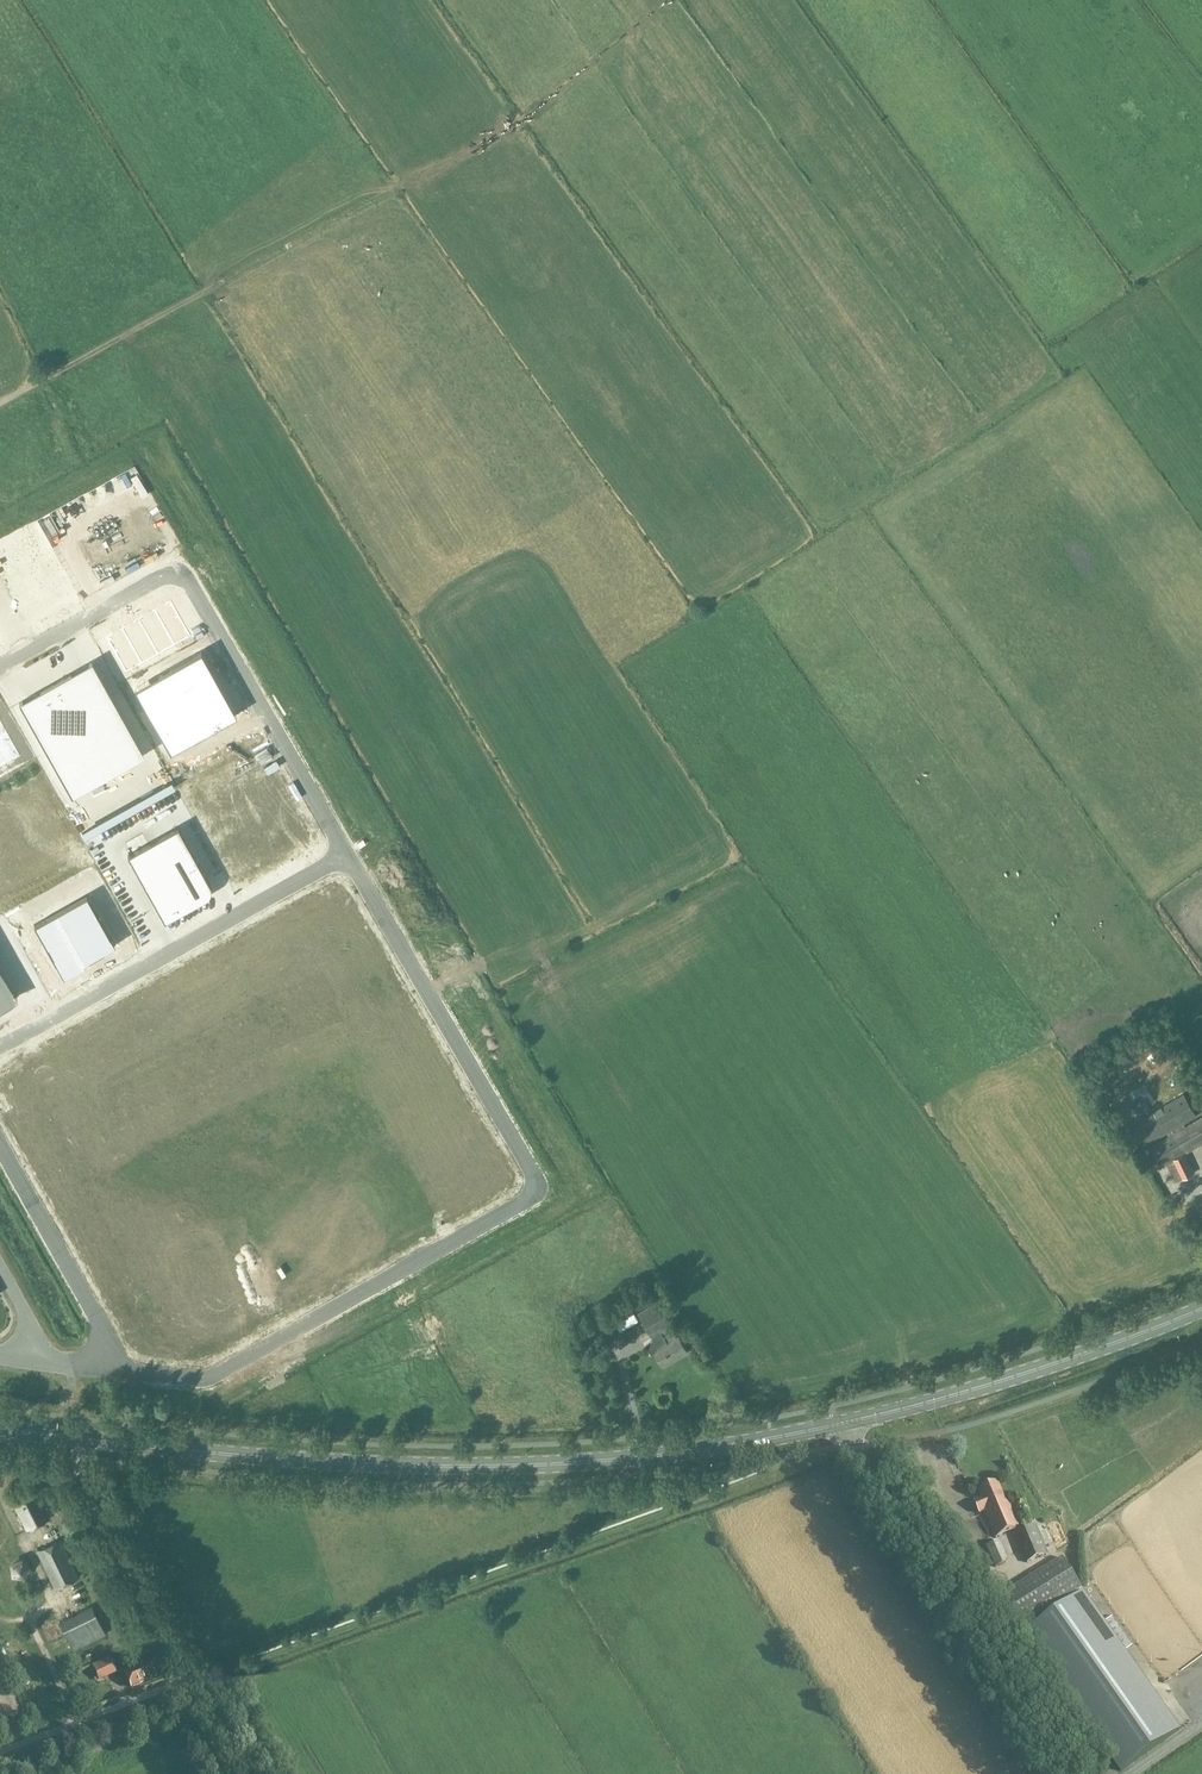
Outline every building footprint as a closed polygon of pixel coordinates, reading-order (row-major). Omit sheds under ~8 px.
[(171,601),(138,619),(158,654),(191,636),(171,601)] [(138,619),(106,637),(126,672),(158,654),(138,619)] [(201,652),(159,676),(170,697),(213,673),(201,652)] [(19,703),(66,786),(139,745),(92,662),(89,664),(91,667),(73,677),(71,673),(40,691),(42,695),(24,704),(22,701),(19,703)] [(170,697),(147,710),(170,752),(237,715),(213,673),(170,697)] [(20,756),(0,720),(0,767),(20,756)] [(207,879),(178,827),(128,855),(165,921),(183,911),(205,898),(207,897),(209,895),(210,894),(211,892),(211,890),(211,887),(210,885),(210,883),(207,879)] [(95,834),(83,841),(89,851),(101,844),(95,834)] [(115,946),(87,896),(55,913),(85,966),(84,963),(115,946)] [(85,966),(55,913),(34,925),(63,977),(85,966)] [(18,1000),(0,969),(0,1010),(18,1000)] [(1135,1038),(1141,1048),(1161,1035),(1155,1025),(1135,1038)] [(1184,1093),(1131,1124),(1143,1146),(1197,1116),(1184,1093)] [(1161,1167),(1168,1163),(1170,1167),(1168,1167),(1175,1181),(1194,1172),(1184,1154),(1201,1144),(1201,1116),(1149,1146),(1161,1167)] [(648,1330),(653,1338),(653,1339),(654,1339),(650,1350),(649,1349),(649,1350),(650,1350),(652,1354),(656,1352),(663,1366),(688,1352),(679,1336),(677,1337),(672,1328),(674,1327),(659,1301),(639,1313),(648,1330)] [(1009,1500),(1007,1501),(999,1482),(979,1491),(983,1499),(976,1502),(980,1513),(985,1512),(996,1538),(1021,1527),(1009,1500)] [(27,1529),(49,1518),(35,1492),(14,1502),(27,1529)] [(1015,1534),(1027,1563),(1049,1553),(1037,1526),(1015,1534)] [(61,1539),(37,1551),(56,1590),(80,1578),(61,1539)] [(987,1546),(996,1568),(1010,1562),(1001,1540),(987,1546)] [(1063,1558),(1002,1595),(1022,1627),(1083,1590),(1063,1558)] [(13,1566),(15,1577),(23,1576),(21,1565),(13,1566)] [(1054,1613),(1024,1634),(1072,1703),(1121,1772),(1150,1751),(1180,1730),(1132,1661),(1084,1592),(1054,1613)] [(30,1604),(40,1601),(38,1596),(28,1599),(30,1604)] [(106,1634),(92,1606),(60,1622),(74,1650),(106,1634)] [(117,1673),(113,1665),(109,1657),(92,1665),(96,1673),(99,1681),(117,1673)] [(154,1677),(153,1675),(154,1674),(153,1671),(151,1670),(149,1665),(126,1675),(132,1688),(154,1677)]
